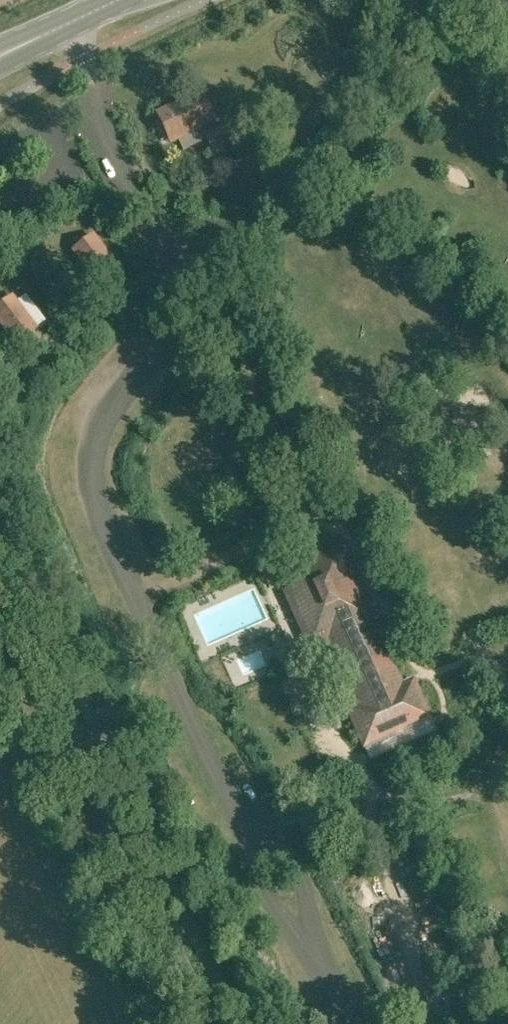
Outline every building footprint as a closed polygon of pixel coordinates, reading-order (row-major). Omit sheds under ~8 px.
[(207,104),(201,93),(157,114),(171,143),(201,129),(213,154),(234,144),(214,101),(207,104)] [(97,283),(117,268),(93,237),(73,252),(97,283)] [(38,331),(14,300),(0,311),(0,323),(18,346),(38,331)] [(398,680),(371,621),(373,620),(340,546),(277,574),(311,648),(340,635),(366,695),(398,680)] [(428,716),(414,687),(413,687),(414,690),(404,694),(403,692),(371,707),(370,704),(364,707),(362,704),(348,711),(365,746),(428,716)]
